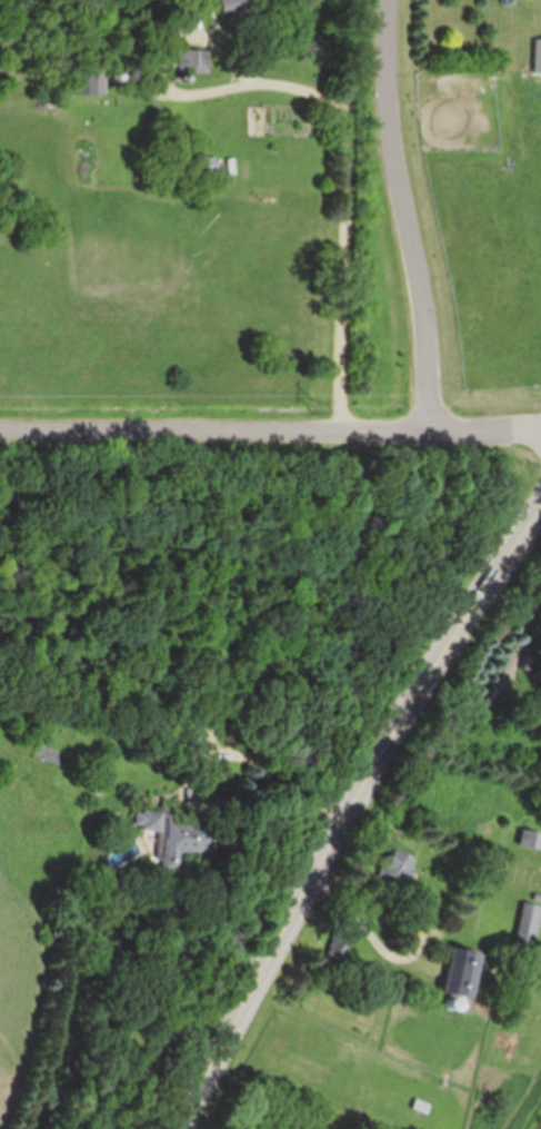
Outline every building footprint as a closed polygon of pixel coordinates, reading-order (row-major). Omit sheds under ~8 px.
[(224,20),(256,14),(254,0),(220,0),(224,20)] [(209,71),(209,49),(177,49),(177,71),(209,71)] [(94,95),(94,58),(64,59),(64,96),(94,95)] [(219,174),(219,156),(189,156),(189,174),(219,174)] [(213,853),(216,824),(171,821),(172,811),(144,809),(142,830),(161,831),(158,868),(179,870),(181,851),(213,853)] [(540,850),(540,831),(525,828),(522,846),(540,850)] [(403,884),(420,862),(400,847),(383,868),(403,884)] [(525,901),(516,943),(536,947),(540,924),(540,904),(525,901)] [(445,990),(472,994),(480,950),(453,945),(445,990)] [(523,988),(504,988),(504,1000),(523,1001),(523,988)]
